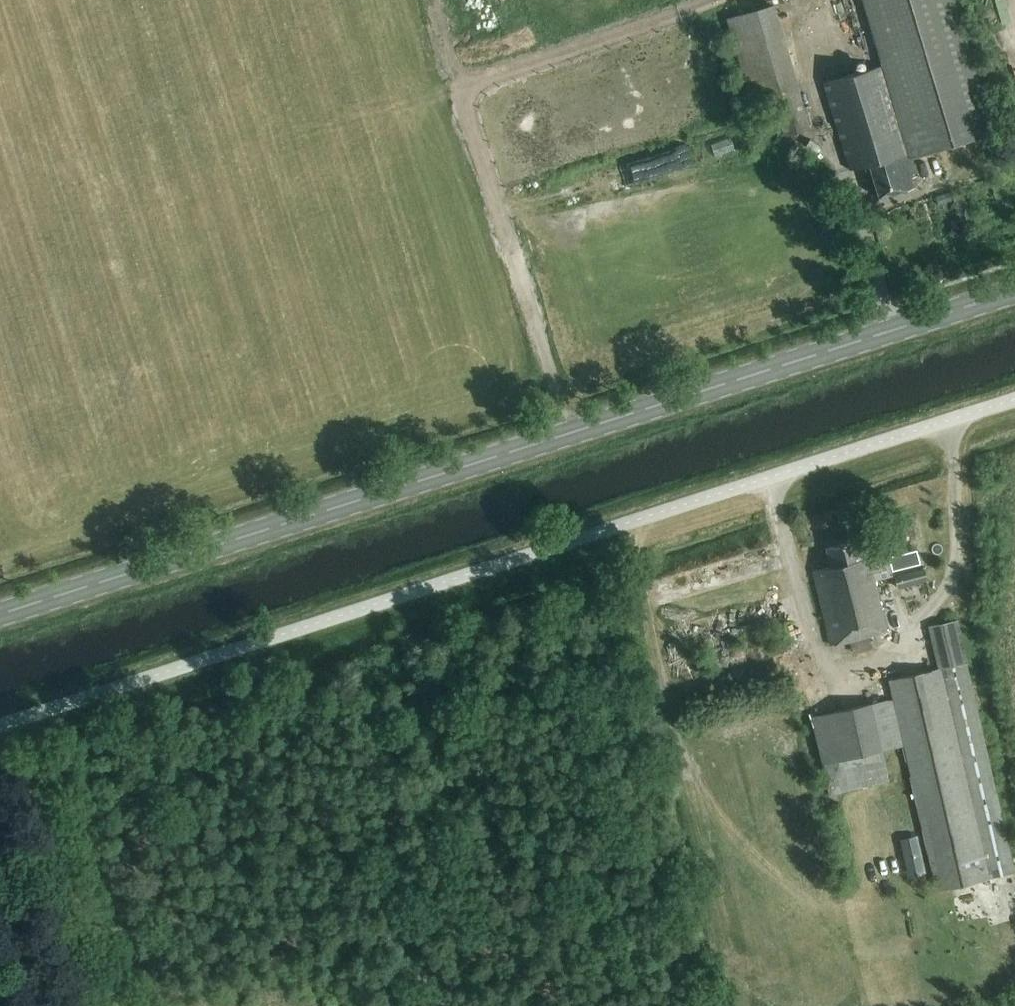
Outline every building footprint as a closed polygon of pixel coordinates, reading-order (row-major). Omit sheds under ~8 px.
[(992,133),(953,0),(864,0),(883,66),(824,83),(850,170),(869,165),(878,197),(914,186),(911,177),(916,175),(911,157),(992,133)] [(773,6),(726,20),(752,106),(784,96),(795,134),(810,129),(773,6)] [(831,644),(887,629),(872,568),(870,568),(870,566),(867,556),(864,540),(827,548),(831,567),(813,571),(831,644)] [(887,556),(888,562),(890,570),(919,564),(916,550),(887,556)] [(899,588),(926,581),(922,568),(896,575),(899,588)] [(1011,874),(957,620),(928,627),(937,668),(887,680),(892,698),(811,717),(829,795),(910,776),(936,890),(1011,874)] [(923,874),(914,837),(896,841),(906,878),(923,874)]
